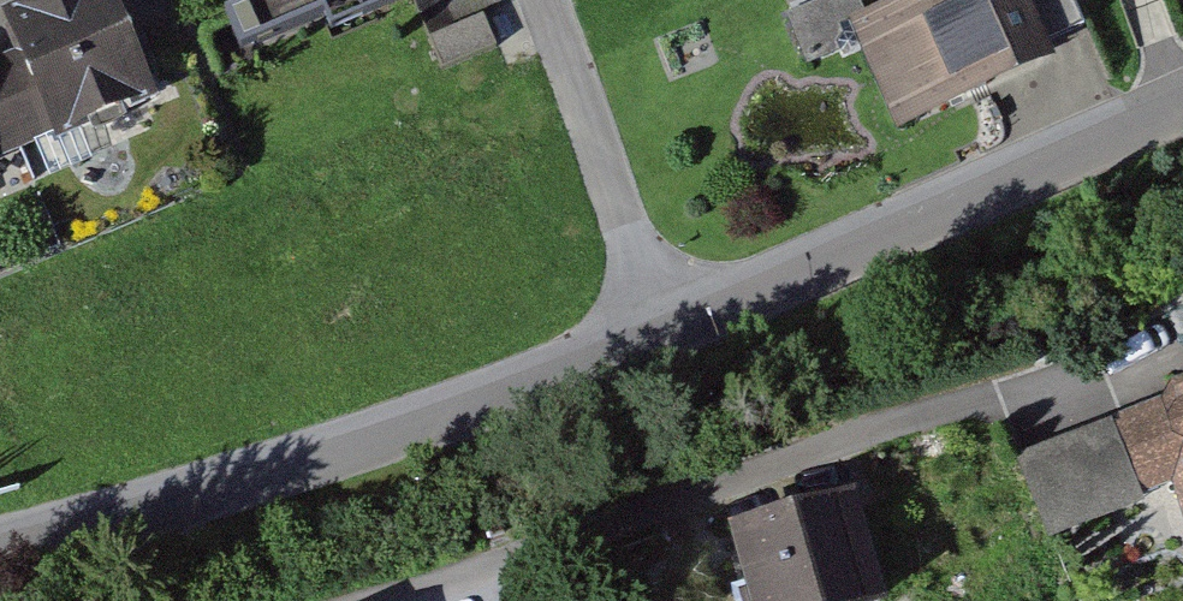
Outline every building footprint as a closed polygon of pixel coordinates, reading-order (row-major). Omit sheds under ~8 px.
[(169,99),(129,0),(83,0),(8,30),(24,70),(0,79),(0,166),(169,99)] [(266,64),(434,0),(242,0),(266,64)] [(898,125),(1062,58),(1038,0),(897,0),(854,18),(898,125)] [(1116,421),(1142,499),(1176,487),(1182,507),(1182,398),(1116,421)] [(723,523),(742,600),(873,600),(847,493),(723,523)]
